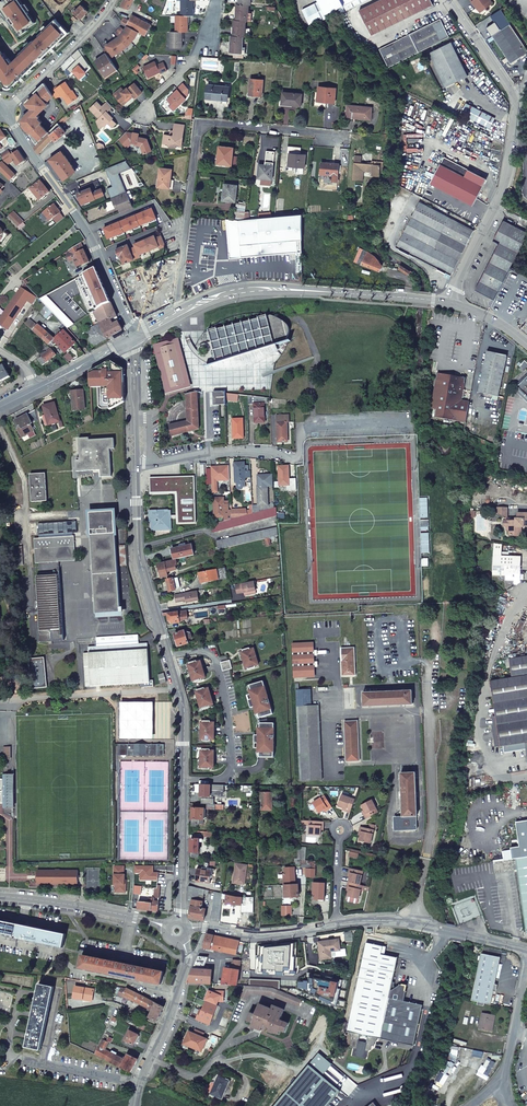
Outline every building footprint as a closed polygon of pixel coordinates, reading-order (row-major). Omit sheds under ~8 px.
[(20,36),(27,30),(26,29),(33,25),(26,15),(29,13),(22,4),(20,6),(16,0),(3,0),(0,2),(0,7),(8,19),(9,18),(13,24),(12,25),(20,36)] [(130,6),(133,0),(124,0),(121,5),(128,9),(130,6)] [(177,8),(181,8),(181,15),(188,15),(193,16),(193,0),(177,0),(177,8)] [(319,1),(302,9),(310,25),(327,17),(325,14),(330,11),(332,15),(363,0),(318,0),(319,1)] [(359,9),(372,34),(433,4),(431,0),(378,0),(359,9)] [(249,5),(238,4),(237,4),(236,20),(246,21),(251,21),(251,13),(248,13),(249,5)] [(77,9),(74,13),(81,19),(88,11),(81,5),(77,9)] [(505,27),(510,23),(500,9),(491,15),(501,29),(505,27)] [(29,13),(26,15),(33,25),(35,23),(29,13)] [(121,22),(126,28),(127,26),(139,33),(145,36),(145,35),(150,25),(135,16),(132,15),(129,21),(124,18),(121,22)] [(181,15),(170,15),(170,23),(175,23),(176,32),(182,32),(187,32),(188,15),(181,15)] [(418,52),(450,36),(440,18),(409,33),(418,52)] [(38,35),(40,37),(35,41),(33,40),(18,54),(21,57),(13,64),(9,58),(7,59),(0,50),(0,79),(5,87),(9,83),(11,87),(18,80),(14,75),(17,72),(19,75),(21,73),(23,75),(46,53),(44,51),(46,49),(43,47),(46,44),(51,49),(66,34),(60,28),(62,26),(56,19),(38,35)] [(246,21),(236,20),(234,20),(233,36),(243,37),(249,37),(250,29),(245,28),(246,21)] [(526,48),(510,23),(505,27),(501,29),(492,35),(510,62),(526,52),(526,49),(526,48)] [(126,28),(124,30),(134,39),(139,33),(127,26),(126,28)] [(131,42),(134,39),(124,30),(121,27),(118,30),(131,42)] [(107,47),(104,49),(106,53),(107,54),(108,56),(112,54),(113,56),(127,46),(131,42),(118,30),(115,34),(119,37),(106,46),(107,47)] [(176,32),(170,32),(170,47),(182,47),(182,32),(176,32)] [(379,48),(389,67),(418,52),(409,33),(379,48)] [(243,37),(233,36),(231,36),(231,42),(230,46),(230,51),(233,52),(244,52),(245,52),(245,47),(242,47),(243,37)] [(432,52),(449,86),(469,76),(452,42),(432,52)] [(103,57),(102,56),(95,61),(106,77),(117,69),(108,56),(107,54),(103,57)] [(200,70),(217,58),(201,57),(200,70)] [(67,67),(74,76),(84,67),(76,58),(72,62),(70,60),(68,62),(70,64),(67,67)] [(155,62),(143,67),(147,77),(155,73),(155,74),(160,72),(160,74),(167,71),(163,63),(157,66),(155,62)] [(14,75),(18,80),(23,75),(21,73),(19,75),(17,72),(14,75)] [(249,95),(255,96),(262,96),(263,80),(250,79),(249,95)] [(30,103),(32,105),(49,89),(45,82),(34,92),(36,94),(30,100),(31,102),(30,103)] [(78,98),(74,92),(72,92),(71,91),(72,90),(66,82),(51,91),(54,95),(56,99),(61,95),(68,105),(78,98)] [(114,94),(119,99),(121,97),(124,100),(129,96),(127,94),(129,91),(131,94),(135,98),(142,92),(134,84),(128,89),(127,88),(124,91),(121,88),(114,94)] [(167,100),(171,104),(173,103),(177,107),(186,98),(188,95),(188,89),(184,84),(177,90),(178,91),(176,93),(175,92),(167,100)] [(207,98),(219,99),(224,99),(227,100),(228,88),(208,86),(207,98)] [(318,87),(317,101),(335,103),(336,89),(318,87)] [(32,105),(30,103),(28,104),(33,109),(22,120),(27,126),(25,128),(28,131),(30,133),(30,134),(37,144),(49,132),(41,123),(43,122),(39,118),(40,116),(38,114),(49,104),(47,102),(54,95),(51,91),(49,89),(32,105)] [(283,92),(282,104),(288,104),(292,105),(292,106),(301,107),(302,94),(283,92)] [(113,107),(107,102),(102,107),(97,102),(90,109),(99,118),(100,120),(97,121),(99,128),(106,125),(106,124),(108,124),(112,128),(117,124),(113,120),(114,119),(107,112),(113,107)] [(496,118),(467,103),(462,113),(491,128),(496,118)] [(346,118),(354,118),(370,120),(371,108),(348,105),(346,118)] [(69,117),(67,114),(60,121),(63,123),(69,117)] [(58,123),(49,132),(53,138),(56,141),(65,133),(58,123)] [(174,124),(173,131),(174,131),(173,135),(169,135),(164,135),(162,143),(169,144),(169,147),(175,148),(175,145),(181,146),(184,125),(174,124)] [(126,131),(119,139),(127,147),(132,143),(134,143),(133,144),(140,145),(143,153),(150,150),(147,138),(138,136),(138,134),(133,133),(129,132),(128,133),(126,131)] [(37,144),(34,147),(38,153),(42,150),(50,142),(50,141),(53,138),(49,132),(37,144)] [(220,154),(219,162),(219,164),(232,165),(233,148),(219,146),(218,153),(220,153),(220,154)] [(10,181),(15,175),(6,166),(13,160),(17,166),(25,161),(18,151),(11,156),(4,161),(0,163),(0,171),(10,181)] [(4,161),(11,156),(8,151),(1,156),(2,157),(4,161)] [(59,183),(76,171),(61,151),(45,163),(59,183)] [(298,154),(291,154),(290,153),(289,166),(305,167),(305,155),(298,154)] [(361,156),(355,155),(352,180),(360,180),(360,177),(363,178),(364,172),(372,173),(372,176),(379,176),(380,174),(380,165),(383,165),(383,162),(371,161),(371,164),(361,163),(361,156)] [(445,157),(441,164),(465,176),(469,169),(445,157)] [(331,181),(337,182),(339,165),(328,164),(321,163),(320,174),(331,175),(331,181)] [(465,176),(441,164),(431,183),(474,206),(484,186),(465,176)] [(264,167),(259,166),(258,178),(272,179),(273,165),(264,165),(264,167)] [(170,180),(171,169),(159,168),(158,179),(157,188),(170,189),(173,189),(174,181),(170,180)] [(465,176),(484,186),(487,179),(469,169),(465,176)] [(103,176),(101,170),(89,175),(91,180),(103,176)] [(49,192),(41,181),(31,189),(40,200),(43,197),(45,196),(49,192)] [(224,189),(222,189),(221,197),(221,200),(236,201),(237,186),(225,184),(224,189)] [(93,193),(90,188),(78,193),(82,204),(95,199),(93,193)] [(93,193),(95,199),(104,195),(102,188),(96,190),(97,191),(93,193)] [(120,212),(133,207),(128,197),(126,192),(112,198),(115,204),(117,204),(120,212)] [(157,226),(171,220),(155,199),(148,202),(157,226)] [(451,271),(462,249),(472,229),(420,202),(397,247),(416,256),(417,254),(451,271)] [(55,204),(50,207),(48,209),(43,213),(50,221),(61,212),(55,204)] [(20,225),(24,222),(13,211),(7,217),(17,227),(20,225)] [(302,214),(243,220),(227,219),(230,258),(302,251),(302,214)] [(495,299),(526,237),(526,232),(504,221),(494,240),(500,243),(476,289),(495,299)] [(111,223),(102,227),(107,239),(116,235),(111,223)] [(0,228),(0,243),(2,244),(9,235),(5,231),(1,229),(0,228)] [(472,229),(462,249),(451,271),(417,254),(416,256),(452,275),(475,231),(472,229)] [(154,236),(144,240),(149,250),(158,246),(159,249),(166,246),(162,236),(155,239),(154,236)] [(136,247),(130,250),(134,260),(140,257),(139,255),(149,250),(144,240),(134,244),(136,247)] [(71,253),(67,254),(70,261),(74,260),(77,266),(82,264),(82,266),(90,263),(81,243),(70,250),(71,253)] [(366,253),(376,257),(378,252),(375,251),(366,243),(365,245),(362,243),(361,244),(359,243),(357,246),(360,248),(354,261),(361,264),(366,253)] [(123,264),(134,260),(130,250),(127,244),(116,249),(119,256),(120,256),(121,258),(123,264)] [(382,265),(376,257),(366,253),(361,264),(379,272),(382,265)] [(411,273),(401,266),(399,269),(407,275),(408,274),(410,275),(411,273)] [(77,284),(83,296),(96,289),(89,278),(77,284)] [(38,296),(24,282),(21,287),(38,298),(38,296)] [(38,298),(21,287),(0,319),(0,324),(9,330),(28,302),(33,304),(38,298)] [(96,289),(83,296),(90,308),(102,301),(96,289)] [(48,301),(44,296),(40,298),(45,304),(48,301)] [(97,310),(95,311),(98,320),(101,319),(102,322),(99,324),(107,339),(123,330),(118,322),(114,324),(111,319),(117,317),(115,312),(113,313),(110,303),(104,306),(98,309),(97,310)] [(46,319),(53,312),(50,309),(43,316),(46,319)] [(276,317),(271,316),(208,331),(211,342),(201,345),(198,346),(197,348),(197,349),(197,352),(194,350),(192,347),(191,343),(189,340),(188,336),(185,337),(186,341),(188,344),(190,348),(192,351),(194,354),(196,357),(199,359),(205,362),(207,363),(209,364),(215,365),(220,366),(226,366),(232,366),(244,365),(251,363),(255,362),(263,359),(268,357),(272,354),(275,352),(281,346),(283,343),(285,340),(286,337),(287,334),(287,331),(288,328),(286,325),(284,323),(282,322),(278,319),(276,317)] [(30,319),(25,324),(49,345),(52,343),(55,339),(39,325),(38,326),(30,319)] [(107,339),(99,324),(85,332),(93,346),(107,339)] [(63,331),(55,339),(52,343),(54,346),(57,343),(66,353),(70,349),(72,351),(74,349),(72,347),(76,343),(64,330),(63,331)] [(178,339),(154,345),(167,392),(190,385),(178,339)] [(39,360),(43,365),(56,355),(50,347),(42,355),(43,356),(39,360)] [(507,356),(488,352),(480,393),(499,396),(507,356)] [(64,358),(69,363),(75,360),(69,353),(64,358)] [(111,361),(96,369),(96,370),(111,362),(123,370),(123,375),(125,375),(124,369),(111,361)] [(110,386),(110,410),(125,402),(125,375),(123,375),(123,370),(111,362),(96,370),(96,369),(91,372),(91,378),(103,378),(103,386),(110,386)] [(0,367),(0,382),(10,377),(4,365),(0,367)] [(439,374),(439,376),(447,377),(446,381),(457,382),(458,377),(439,374)] [(467,423),(470,405),(462,404),(463,401),(467,379),(458,377),(457,382),(446,381),(447,377),(439,376),(433,410),(439,411),(437,418),(467,423)] [(526,376),(523,379),(524,381),(518,387),(526,395),(526,376)] [(84,390),(72,391),(74,410),(85,409),(84,390)] [(226,400),(226,393),(226,391),(213,391),(214,404),(227,403),(226,400)] [(198,392),(186,394),(188,421),(170,425),(172,436),(200,429),(198,392)] [(238,401),(239,394),(226,393),(226,400),(238,401)] [(268,403),(268,398),(248,395),(248,404),(254,404),(255,423),(265,423),(264,403),(268,403)] [(55,402),(44,406),(46,415),(48,415),(51,425),(59,422),(61,428),(63,427),(55,402)] [(35,410),(16,420),(19,426),(20,425),(21,427),(18,429),(23,437),(34,431),(31,425),(39,421),(35,410)] [(288,416),(277,416),(278,442),(288,441),(287,423),(289,423),(288,416)] [(243,419),(233,419),(234,438),(244,438),(243,419)] [(90,437),(79,438),(81,461),(76,461),(77,471),(101,470),(102,477),(112,476),(111,449),(115,449),(115,438),(90,440),(90,437)] [(245,462),(235,463),(235,482),(246,482),(245,462)] [(290,485),(289,466),(279,467),(279,482),(275,482),(275,488),(280,487),(279,486),(290,485)] [(46,473),(31,474),(32,502),(48,501),(46,473)] [(253,510),(253,514),(269,510),(267,486),(274,486),(273,475),(258,476),(258,486),(257,486),(258,506),(253,506),(253,510)] [(172,530),(171,519),(176,519),(177,525),(196,524),(194,476),(149,477),(149,496),(175,495),(176,515),(171,515),(171,509),(151,510),(151,511),(148,511),(149,519),(151,519),(151,531),(172,530)] [(216,523),(225,521),(225,511),(229,511),(229,505),(224,505),(224,501),(224,498),(214,498),(215,520),(216,523)] [(427,498),(419,498),(420,518),(428,518),(427,498)] [(218,531),(277,516),(276,508),(275,508),(269,510),(253,514),(232,519),(225,521),(216,523),(218,531)] [(231,510),(232,519),(253,514),(253,510),(247,510),(247,509),(231,510)] [(495,514),(507,519),(507,509),(496,509),(495,514)] [(90,513),(92,535),(94,535),(94,529),(114,528),(114,533),(116,533),(114,511),(90,513)] [(510,519),(510,531),(510,536),(520,536),(521,527),(523,527),(523,526),(523,524),(526,524),(526,514),(517,514),(517,519),(510,519)] [(420,520),(420,531),(428,530),(428,527),(429,527),(428,520),(420,520)] [(51,529),(51,538),(58,537),(58,533),(80,531),(80,527),(51,529)] [(94,535),(92,535),(97,614),(121,612),(116,533),(114,533),(114,528),(94,529),(94,535)] [(277,528),(217,541),(219,549),(278,536),(277,528)] [(125,531),(119,531),(124,614),(130,613),(125,531)] [(35,539),(35,549),(75,547),(75,536),(58,537),(51,538),(35,539)] [(502,544),(494,543),(494,556),(493,575),(506,575),(509,576),(509,580),(514,580),(514,584),(517,584),(520,582),(521,557),(501,556),(502,544)] [(175,559),(194,555),(192,545),(187,546),(180,548),(172,549),(175,559)] [(23,546),(15,546),(17,566),(24,565),(23,546)] [(48,562),(52,562),(57,562),(59,561),(76,560),(75,547),(35,549),(36,563),(48,562)] [(175,560),(165,562),(165,563),(158,564),(161,578),(169,576),(168,572),(177,570),(175,560)] [(55,572),(55,575),(58,575),(61,630),(64,629),(59,561),(57,562),(58,572),(55,572)] [(226,568),(200,572),(202,583),(228,579),(226,568)] [(40,576),(37,576),(41,631),(38,631),(39,642),(64,640),(64,629),(61,630),(58,575),(55,575),(53,575),(52,573),(40,573),(40,576)] [(167,580),(170,592),(176,590),(176,588),(180,587),(178,578),(167,580)] [(254,581),(235,584),(236,586),(237,593),(244,592),(256,590),(254,581)] [(190,592),(175,595),(176,601),(186,600),(187,602),(199,599),(197,591),(190,592)] [(172,624),(181,623),(181,622),(183,622),(186,619),(188,618),(187,610),(179,611),(179,612),(168,613),(170,621),(172,621),(172,624)] [(185,631),(175,634),(179,646),(189,643),(188,640),(193,638),(191,632),(185,631)] [(84,654),(85,688),(141,685),(145,685),(145,689),(154,688),(154,682),(150,682),(148,645),(139,645),(139,636),(97,638),(97,647),(88,647),(89,654),(84,654)] [(258,664),(253,648),(250,649),(249,647),(242,649),(243,653),(241,654),(245,665),(247,664),(248,669),(255,667),(255,665),(258,664)] [(353,648),(341,648),(342,676),(355,675),(353,648)] [(505,660),(506,668),(511,668),(512,678),(491,681),(496,716),(500,746),(503,746),(504,753),(526,750),(525,743),(526,743),(526,656),(505,660)] [(45,657),(29,659),(29,661),(30,663),(32,689),(48,687),(45,657)] [(191,674),(203,670),(201,662),(197,663),(196,660),(189,663),(191,667),(189,668),(191,674)] [(233,669),(230,660),(220,663),(223,672),(233,669)] [(206,678),(203,670),(191,674),(193,679),(194,679),(196,683),(203,681),(202,679),(206,678)] [(273,713),(263,680),(249,684),(251,689),(249,689),(251,698),(249,699),(251,707),(254,706),(256,714),(258,713),(259,717),(273,713)] [(322,780),(318,705),(311,706),(310,690),(298,690),(298,683),(295,683),(295,690),(296,690),(300,781),(322,780)] [(199,701),(211,697),(209,689),(205,690),(205,688),(197,690),(199,695),(197,695),(199,701)] [(363,707),(407,705),(407,700),(412,699),(411,691),(363,693),(363,707)] [(214,705),(211,697),(199,701),(200,706),(202,706),(203,710),(211,708),(210,706),(214,705)] [(495,747),(500,746),(496,716),(492,717),(493,725),(492,725),(495,747)] [(359,761),(357,721),(348,721),(350,761),(359,761)] [(202,732),(215,732),(215,723),(211,723),(211,722),(203,722),(203,726),(202,726),(202,732)] [(274,742),(275,723),(271,723),(261,723),(260,727),(259,727),(258,735),(255,735),(255,743),(258,743),(258,752),(261,752),(261,757),(274,757),(274,742)] [(215,740),(215,732),(202,732),(202,738),(203,738),(204,742),(211,742),(211,740),(215,740)] [(126,756),(127,744),(118,744),(118,751),(116,752),(122,759),(125,756),(126,756)] [(149,745),(130,745),(130,750),(129,750),(129,756),(149,756),(149,753),(155,753),(155,756),(164,756),(164,745),(155,745),(155,747),(149,747),(149,745)] [(201,760),(214,760),(214,751),(210,751),(210,749),(203,749),(203,754),(201,754),(201,760)] [(214,768),(214,760),(201,760),(201,765),(203,765),(203,770),(210,770),(210,768),(214,768)] [(393,817),(394,830),(416,830),(416,816),(417,816),(415,773),(401,773),(402,792),(400,792),(400,798),(402,798),(403,817),(393,817)] [(15,808),(15,774),(4,774),(4,779),(0,779),(0,804),(4,804),(4,809),(15,808)] [(201,797),(211,797),(211,785),(201,785),(201,797)] [(262,811),(273,810),(273,793),(260,793),(260,801),(262,801),(262,811)] [(351,812),(355,799),(342,794),(338,805),(343,807),(346,808),(345,810),(351,812)] [(332,807),(325,796),(320,799),(313,803),(319,813),(324,810),(326,808),(327,810),(332,807)] [(366,819),(378,813),(375,808),(371,800),(361,806),(363,810),(365,813),(363,814),(366,819)] [(199,824),(205,824),(205,809),(192,808),(192,827),(197,827),(197,825),(199,825),(199,824)] [(323,822),(301,820),(301,826),(310,826),(309,835),(320,836),(321,830),(321,827),(323,827),(323,822)] [(361,832),(360,835),(359,840),(359,841),(370,843),(373,829),(362,827),(360,826),(359,832),(361,832)] [(202,842),(203,839),(191,839),(191,858),(200,859),(200,842),(202,842)] [(300,859),(300,867),(300,868),(303,868),(306,868),(306,875),(306,878),(315,878),(315,863),(308,862),(308,861),(305,861),(305,846),(301,845),(300,859)] [(515,857),(526,931),(526,855),(515,857)] [(245,884),(248,864),(237,863),(234,883),(245,884)] [(284,885),(284,886),(298,885),(296,885),(295,868),(285,869),(284,869),(285,874),(283,874),(284,885)] [(212,871),(197,869),(196,882),(210,883),(212,871)] [(349,876),(348,883),(359,885),(362,872),(349,869),(348,873),(350,874),(349,876)] [(79,872),(38,872),(38,885),(79,885),(79,872)] [(140,880),(140,886),(144,887),(155,888),(155,897),(160,898),(161,885),(159,885),(159,875),(146,873),(145,880),(140,880)] [(358,900),(361,886),(359,885),(348,883),(347,888),(348,888),(348,891),(346,897),(358,900)] [(324,884),(313,884),(313,893),(314,893),(314,900),(318,900),(318,902),(323,902),(324,884)] [(298,885),(284,886),(285,898),(299,897),(298,885)] [(209,891),(189,886),(189,900),(192,901),(190,918),(205,921),(206,909),(202,908),(204,894),(208,895),(209,891)] [(223,894),(222,894),(215,892),(213,912),(212,921),(221,922),(222,904),(223,894)] [(254,904),(254,898),(243,897),(223,894),(222,904),(224,904),(224,898),(226,898),(226,905),(242,905),(242,903),(254,904)] [(139,902),(138,909),(159,911),(160,902),(155,901),(155,899),(152,898),(152,903),(139,902)] [(292,907),(283,907),(283,917),(292,917),(292,907)] [(63,945),(65,938),(66,935),(0,921),(0,934),(7,936),(7,937),(10,937),(15,938),(17,939),(17,938),(28,940),(28,941),(32,942),(32,941),(50,945),(50,946),(54,947),(54,946),(63,948),(63,945)] [(240,941),(207,934),(204,948),(237,954),(240,941)] [(278,952),(298,950),(298,938),(292,939),(276,940),(278,952)] [(318,942),(321,959),(332,957),(331,951),(340,950),(338,938),(318,942)] [(257,953),(278,952),(276,940),(256,943),(257,953)] [(381,954),(379,954),(381,946),(366,942),(355,997),(348,1031),(349,1032),(349,1034),(350,1037),(350,1040),(351,1042),(350,1046),(352,1049),(353,1049),(356,1050),(355,1053),(363,1055),(364,1052),(367,1053),(369,1051),(370,1047),(373,1047),(374,1043),(375,1037),(376,1038),(413,1045),(421,1006),(414,1004),(403,1002),(405,992),(403,992),(404,986),(400,985),(399,989),(395,988),(394,989),(393,987),(394,982),(392,982),(397,958),(381,954)] [(471,1001),(491,1005),(501,959),(481,954),(471,1001)] [(161,984),(161,983),(162,976),(163,971),(155,970),(155,968),(153,968),(151,968),(149,968),(147,967),(147,968),(136,966),(136,965),(134,965),(133,964),(131,964),(129,963),(129,965),(117,962),(117,961),(116,961),(114,961),(112,960),(110,959),(110,961),(99,959),(99,957),(97,957),(96,957),(94,956),(92,955),(92,957),(82,955),(80,968),(161,984)] [(187,982),(202,983),(211,984),(212,970),(199,969),(195,969),(195,966),(200,966),(201,962),(203,962),(203,957),(198,956),(187,982)] [(248,967),(275,966),(275,959),(247,960),(248,967)] [(224,984),(237,985),(238,976),(240,964),(240,960),(232,960),(231,969),(227,968),(224,984)] [(313,972),(310,983),(327,987),(329,976),(313,972)] [(274,979),(238,976),(237,985),(244,986),(273,988),(274,979)] [(29,1035),(28,1038),(26,1047),(41,1050),(54,987),(39,983),(37,992),(37,996),(33,1013),(32,1017),(29,1035)] [(73,998),(83,1000),(83,998),(94,999),(95,990),(75,986),(73,998)] [(297,997),(273,988),(244,986),(240,997),(247,1000),(249,993),(271,995),(298,1006),(301,999),(297,997)] [(123,996),(148,1009),(152,1001),(125,988),(122,987),(117,996),(122,998),(123,996)] [(201,1014),(199,1013),(196,1019),(210,1025),(218,1005),(206,1000),(202,1010),(201,1014)] [(156,1022),(163,1007),(152,1001),(148,1009),(153,1011),(149,1018),(156,1022)] [(271,1008),(259,1003),(255,1014),(251,1012),(247,1020),(253,1022),(251,1026),(261,1030),(263,1024),(270,1027),(268,1030),(274,1032),(274,1031),(279,1033),(280,1029),(285,1031),(288,1023),(280,1019),(284,1009),(272,1005),(271,1008)] [(106,1016),(112,1019),(113,1016),(114,1015),(118,1018),(122,1011),(116,1008),(115,1010),(110,1008),(106,1016)] [(489,1032),(492,1015),(482,1013),(479,1029),(489,1032)] [(138,1035),(130,1030),(125,1040),(134,1045),(138,1035)] [(189,1031),(184,1044),(193,1048),(199,1031),(196,1030),(194,1033),(189,1031)] [(199,1031),(193,1048),(202,1052),(208,1039),(202,1037),(204,1033),(199,1031)] [(102,1039),(95,1055),(131,1072),(139,1057),(135,1055),(134,1057),(128,1054),(126,1058),(117,1053),(116,1055),(105,1050),(109,1043),(102,1039)] [(356,1050),(353,1049),(352,1056),(366,1059),(367,1053),(364,1052),(363,1055),(355,1053),(356,1050)] [(274,1105),(327,1105),(340,1090),(322,1075),(332,1064),(319,1053),(274,1105)] [(211,1093),(222,1098),(229,1081),(218,1077),(216,1082),(212,1093),(211,1093)]
